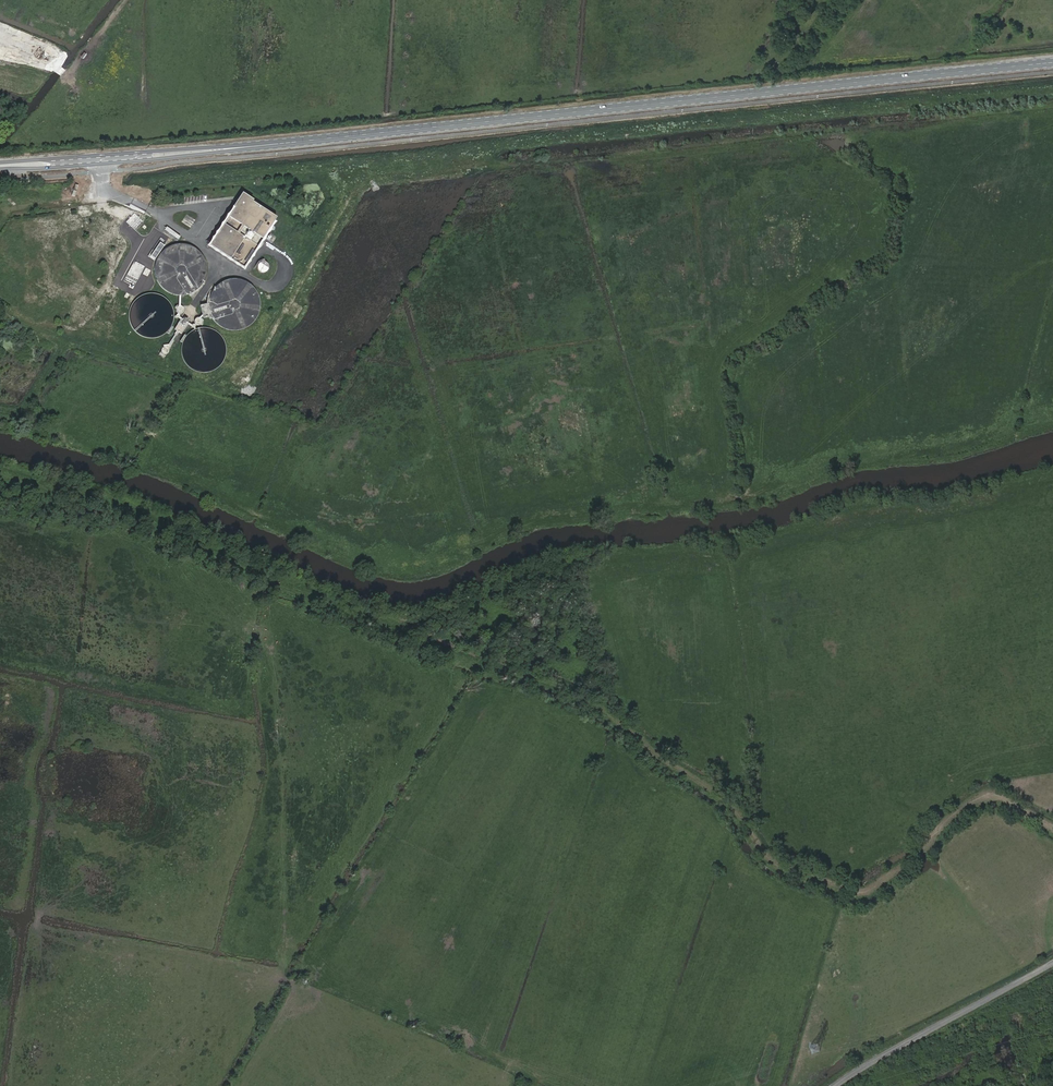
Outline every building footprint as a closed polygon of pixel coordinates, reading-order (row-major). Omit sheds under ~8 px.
[(277,216),(242,193),(209,243),(245,266),(277,216)] [(208,272),(208,269),(208,264),(206,259),(204,254),(201,251),(198,249),(196,247),(192,245),(187,243),(184,243),(181,243),(176,243),(171,245),(167,247),(165,249),(162,251),(159,255),(158,257),(157,260),(155,265),(155,270),(155,275),(156,277),(157,280),(160,285),(163,288),(167,292),(172,294),(177,295),(182,296),(188,295),(193,294),(197,291),(201,288),(204,284),(206,279),(208,275),(208,272)] [(261,275),(268,267),(261,260),(254,268),(261,275)] [(210,299),(209,304),(210,309),(211,314),(213,318),(217,322),(221,325),(223,327),(225,328),(228,329),(231,330),(236,330),(241,329),(246,328),(250,326),(254,322),(257,318),(258,316),(260,313),(261,308),(261,304),(261,298),(259,293),(257,289),(254,286),(249,282),(245,280),(240,278),(235,278),(230,278),(225,280),(221,282),(219,284),(217,286),(215,288),(213,290),(211,294),(210,299)] [(174,320),(174,315),(174,311),(172,307),(170,303),(167,300),(164,297),(161,295),(156,294),(152,293),(148,294),(144,295),(140,297),(136,300),(133,303),(132,307),(130,311),(130,315),(130,320),(132,324),(133,328),(136,331),(139,334),(143,336),(148,337),(151,338),(155,337),(160,336),(164,334),(167,331),(170,328),(172,324),(174,320)] [(199,305),(200,318),(207,317),(206,305),(199,305)] [(181,317),(173,330),(179,334),(188,321),(181,317)] [(227,354),(228,350),(227,345),(226,341),(224,337),(221,333),(217,330),(213,328),(208,327),(204,327),(200,327),(195,329),(192,330),(188,333),(185,337),(183,341),(182,346),(182,350),(182,355),(183,359),(185,362),(188,366),(192,369),(195,371),(200,372),(205,373),(209,372),(213,371),(218,369),(221,366),(224,363),(226,358),(227,354)] [(158,355),(164,358),(168,349),(162,346),(158,355)]
